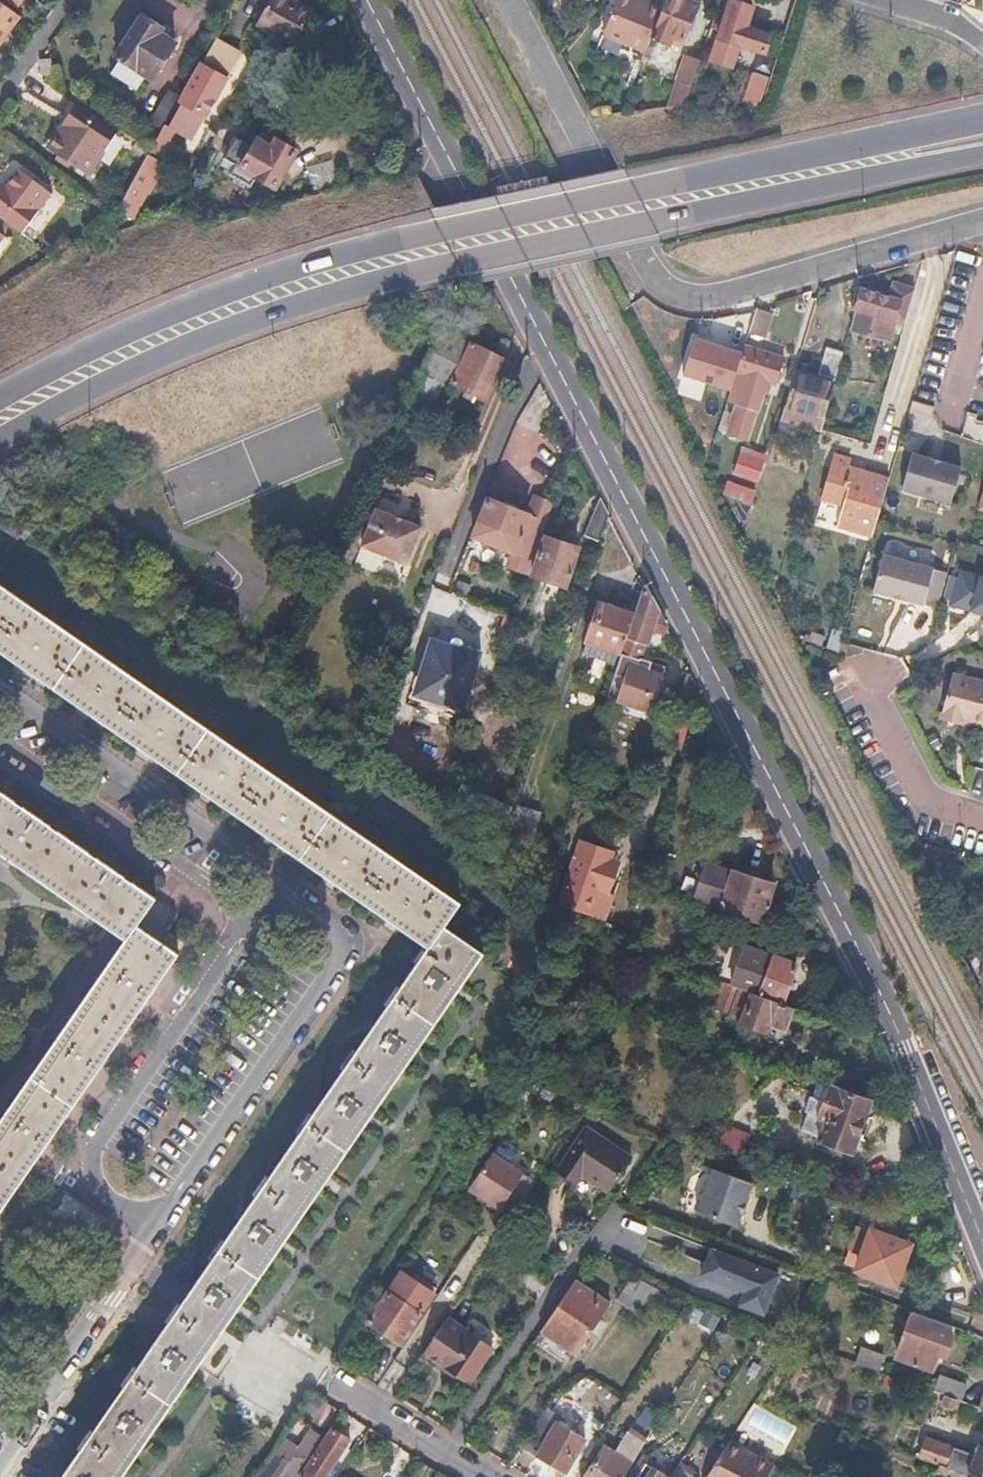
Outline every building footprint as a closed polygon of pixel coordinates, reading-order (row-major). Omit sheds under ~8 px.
[(20,14),(2,1),(3,0),(0,0),(0,42),(20,14)] [(293,0),(270,0),(256,25),(296,47),(315,12),(293,0)] [(647,4),(648,0),(616,0),(603,32),(644,50),(651,34),(661,10),(647,4)] [(661,10),(651,34),(670,42),(673,34),(684,38),(697,4),(688,0),(665,0),(661,10)] [(742,0),(734,0),(720,38),(767,54),(775,33),(749,24),(756,5),(745,1),(742,0)] [(164,22),(145,10),(120,53),(158,74),(180,36),(162,26),(164,22)] [(216,38),(214,42),(237,55),(240,51),(216,38)] [(237,55),(214,42),(166,127),(164,126),(151,150),(116,212),(133,222),(163,167),(157,164),(175,133),(188,140),(202,113),(205,114),(237,55)] [(700,61),(685,56),(668,105),(685,104),(692,85),(700,61)] [(769,78),(755,73),(745,103),(759,108),(769,78)] [(171,92),(169,91),(157,111),(161,113),(158,120),(165,124),(188,82),(179,77),(171,92)] [(65,118),(69,121),(49,150),(87,176),(119,129),(78,100),(71,109),(65,118)] [(213,155),(226,162),(220,173),(242,185),(248,174),(268,186),(290,146),(268,134),(264,143),(249,135),(244,143),(226,133),(213,155)] [(1,185),(0,186),(0,219),(21,235),(51,194),(17,170),(5,188),(1,185)] [(894,281),(890,295),(856,285),(849,309),(853,310),(849,324),(878,333),(888,337),(894,318),(904,321),(914,287),(894,281)] [(493,376),(503,356),(448,327),(441,329),(402,407),(425,419),(445,379),(484,399),(495,377),(493,376)] [(788,343),(748,330),(741,354),(781,366),(788,343)] [(781,366),(741,354),(725,399),(736,403),(727,433),(747,440),(760,403),(772,367),(780,370),(781,366)] [(812,376),(793,370),(783,404),(822,416),(832,383),(812,376)] [(752,456),(740,453),(735,470),(758,478),(766,454),(754,450),(752,456)] [(865,466),(864,470),(855,468),(846,465),(849,454),(834,450),(821,493),(841,498),(836,518),(871,529),(888,473),(865,466)] [(933,462),(908,455),(897,491),(947,506),(958,469),(933,462)] [(488,499),(472,537),(512,553),(507,567),(529,575),(530,572),(553,505),(533,497),(526,515),(488,499)] [(609,514),(601,498),(588,534),(601,539),(609,514)] [(421,528),(377,511),(362,548),(406,566),(421,528)] [(578,547),(545,535),(532,573),(565,584),(578,547)] [(943,572),(880,553),(870,589),(933,608),(943,572)] [(956,570),(947,604),(982,614),(981,616),(982,616),(982,578),(956,570)] [(644,581),(633,613),(620,652),(613,674),(633,680),(646,642),(647,642),(651,632),(662,635),(666,624),(644,581)] [(149,1433),(194,1369),(215,1338),(236,1307),(279,1244),(323,1181),(369,1114),(412,1052),(456,988),(480,953),(442,927),(457,904),(0,590),(0,656),(427,949),(176,1312),(62,1476),(119,1476),(149,1433)] [(633,613),(601,602),(588,641),(620,652),(633,613)] [(511,628),(504,626),(499,640),(507,642),(511,628)] [(481,654),(426,635),(406,695),(460,714),(481,654)] [(949,675),(935,721),(956,727),(958,722),(982,729),(982,725),(982,685),(949,675)] [(692,710),(675,705),(667,730),(673,732),(667,750),(678,754),(692,710)] [(122,940),(0,1121),(0,1212),(13,1194),(56,1131),(99,1068),(142,1005),(185,942),(142,913),(152,898),(0,793),(0,856),(122,940)] [(606,892),(616,864),(608,860),(611,854),(581,844),(560,902),(589,912),(597,889),(606,892)] [(773,880),(705,858),(694,894),(761,915),(773,880)] [(795,964),(743,945),(729,984),(782,1003),(795,964)] [(724,982),(715,1005),(743,1016),(742,1019),(765,1028),(768,1021),(786,1028),(794,1007),(782,1003),(729,984),(724,982)] [(812,1111),(807,1109),(800,1131),(804,1133),(803,1136),(843,1150),(862,1098),(823,1083),(812,1111)] [(629,1158),(585,1129),(554,1172),(563,1177),(572,1183),(580,1172),(606,1191),(629,1158)] [(488,1204),(510,1218),(533,1182),(490,1153),(466,1189),(488,1204)] [(750,1181),(711,1167),(694,1210),(734,1225),(750,1181)] [(96,1241),(108,1215),(60,1193),(48,1219),(96,1241)] [(857,1226),(847,1253),(859,1258),(854,1271),(893,1285),(908,1245),(857,1226)] [(704,1260),(699,1273),(744,1290),(739,1303),(763,1312),(777,1273),(709,1247),(704,1260)] [(854,1271),(854,1273),(892,1288),(893,1285),(854,1271)] [(631,1305),(632,1306),(639,1293),(641,1289),(644,1283),(645,1281),(632,1274),(619,1299),(631,1305)] [(608,1303),(573,1280),(539,1330),(557,1342),(575,1353),(608,1303)] [(641,1289),(639,1293),(676,1311),(681,1300),(645,1283),(641,1289)] [(419,1313),(386,1292),(366,1322),(382,1333),(399,1343),(419,1313)] [(951,1325),(913,1311),(895,1356),(933,1371),(938,1356),(944,1358),(953,1337),(947,1334),(951,1325)] [(966,1313),(959,1329),(982,1338),(982,1319),(966,1313)] [(444,1317),(438,1325),(419,1355),(429,1361),(437,1367),(439,1364),(467,1382),(489,1347),(444,1317)] [(864,1346),(859,1347),(854,1361),(876,1369),(883,1353),(864,1346)] [(600,1375),(589,1369),(563,1408),(574,1416),(600,1375)] [(966,1384),(940,1374),(933,1390),(940,1393),(957,1399),(959,1400),(966,1384)] [(831,1397),(795,1382),(787,1403),(823,1417),(831,1397)] [(957,1399),(940,1393),(937,1401),(954,1407),(957,1399)] [(562,1416),(546,1406),(522,1446),(556,1464),(552,1471),(556,1473),(561,1476),(584,1437),(558,1422),(562,1416)] [(330,1429),(298,1476),(323,1476),(347,1440),(339,1435),(330,1429)] [(603,1444),(581,1476),(620,1476),(643,1441),(627,1429),(613,1450),(603,1444)] [(322,1439),(308,1430),(297,1447),(291,1443),(285,1439),(260,1476),(296,1476),(322,1439)] [(944,1466),(973,1476),(982,1476),(982,1445),(979,1444),(975,1455),(932,1439),(924,1458),(944,1466)] [(708,1472),(717,1476),(767,1476),(773,1465),(777,1459),(748,1443),(738,1446),(728,1440),(708,1472)] [(668,1476),(700,1476),(678,1462),(668,1476)] [(651,1466),(645,1476),(640,1472),(637,1476),(668,1476),(651,1466)] [(944,1466),(939,1476),(973,1476),(944,1466)]
